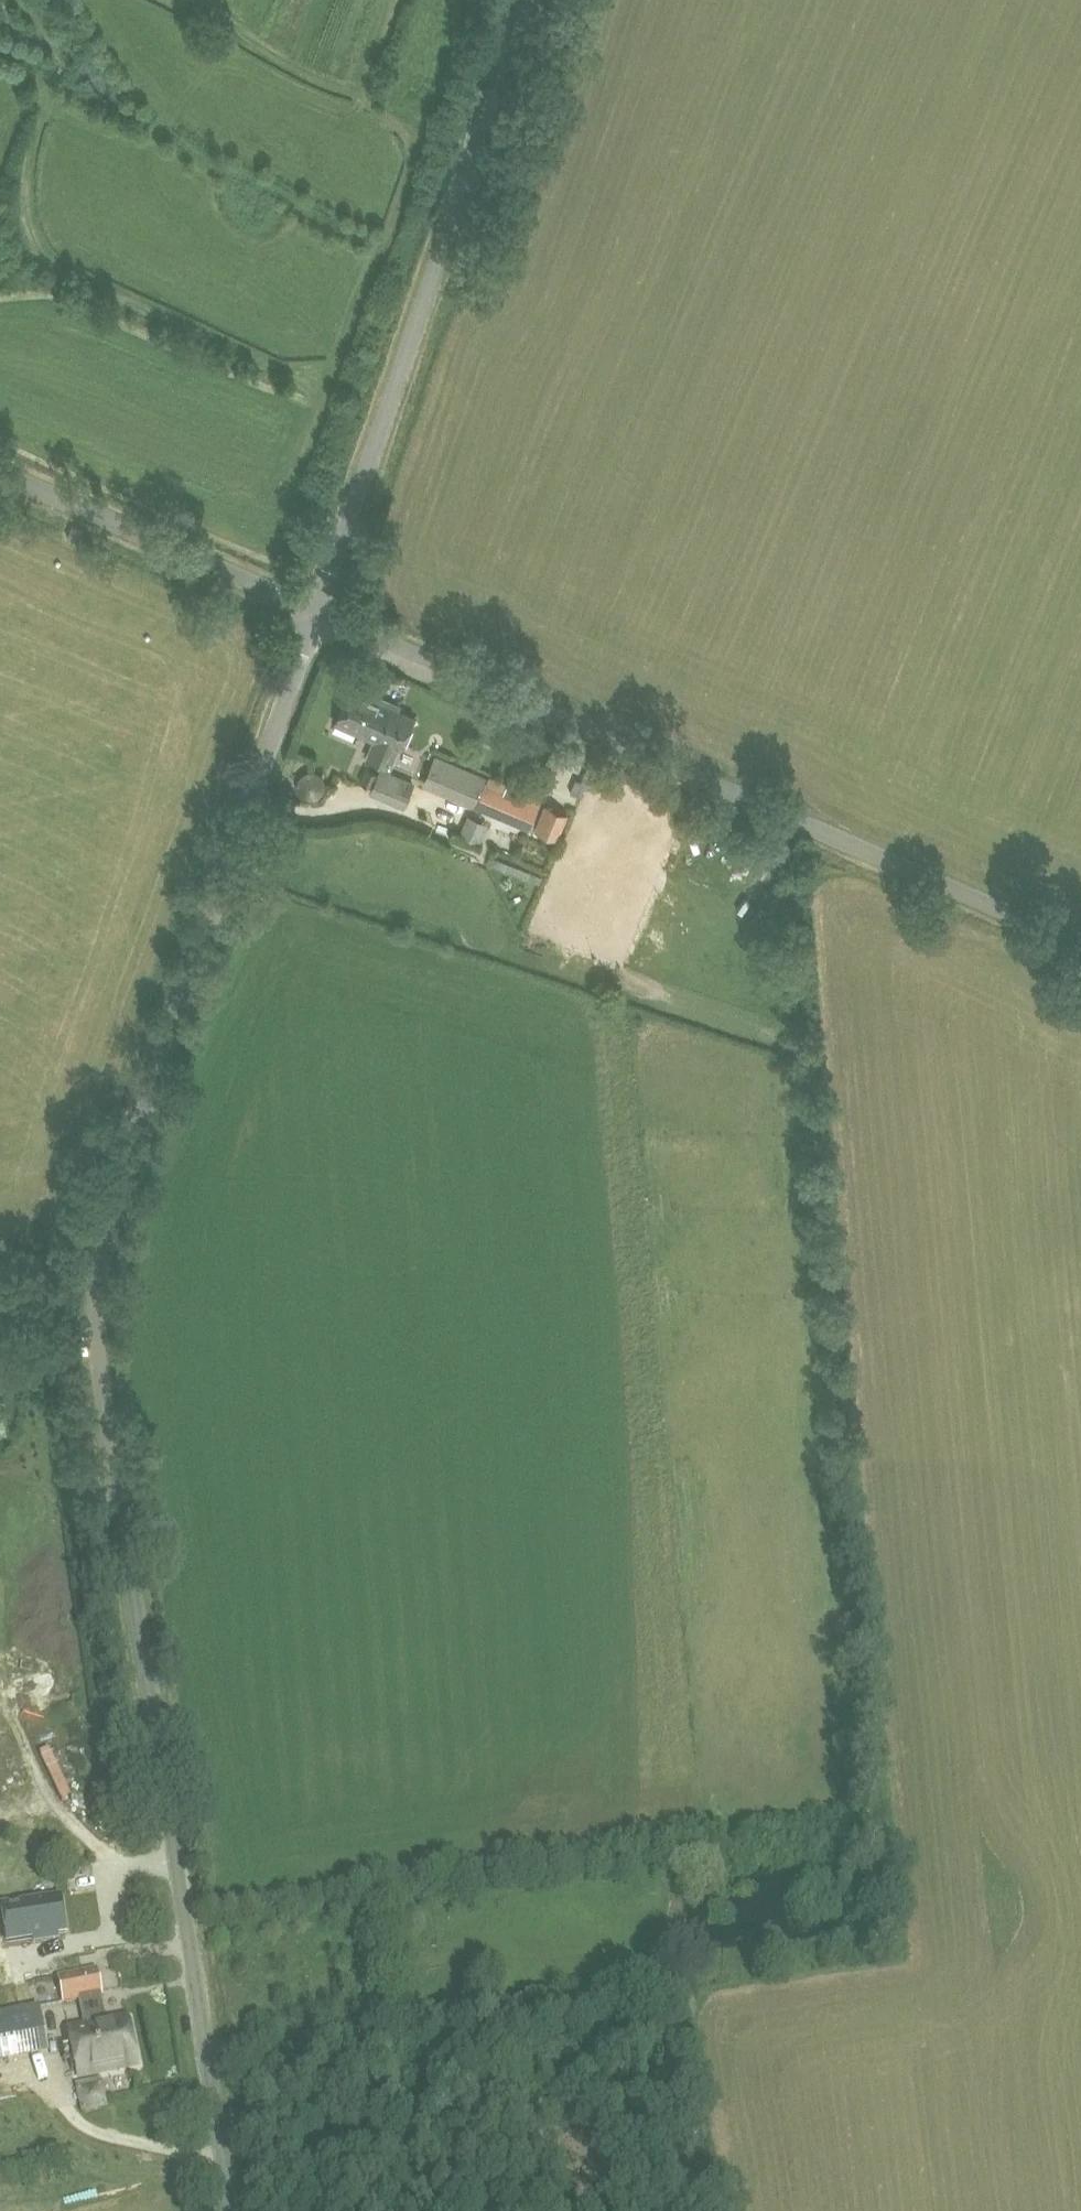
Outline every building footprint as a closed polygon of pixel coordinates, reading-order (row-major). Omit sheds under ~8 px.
[(69,524),(65,531),(75,536),(78,529),(69,524)] [(398,746),(400,747),(414,715),(392,706),(393,703),(349,685),(333,722),(374,739),(367,757),(390,766),(398,746)] [(559,786),(578,792),(588,764),(569,757),(559,786)] [(428,778),(476,800),(483,782),(484,781),(437,759),(428,778)] [(372,787),(411,805),(421,781),(382,764),(372,787)] [(613,789),(618,773),(595,766),(590,782),(613,789)] [(375,774),(365,770),(360,782),(370,786),(375,774)] [(297,781),(296,788),(298,794),(301,797),(305,799),(310,800),(315,799),(320,796),(323,792),(324,787),(323,781),(319,776),(313,773),(306,773),(301,776),(297,781)] [(474,803),(528,826),(537,806),(483,782),(476,800),(474,803)] [(545,804),(535,829),(559,839),(570,815),(545,804)] [(423,812),(419,822),(436,828),(440,818),(423,812)] [(465,832),(486,844),(496,824),(475,813),(465,832)] [(60,1899),(2,1908),(8,1943),(66,1934),(60,1899)] [(59,1976),(64,2003),(79,2000),(83,2022),(68,2025),(79,2079),(139,2067),(128,2017),(104,2022),(99,1995),(103,1995),(97,1969),(59,1976)] [(35,2035),(30,2009),(0,2015),(0,2055),(16,2052),(13,2039),(35,2035)] [(82,2097),(94,2118),(108,2110),(97,2089),(82,2097)]
